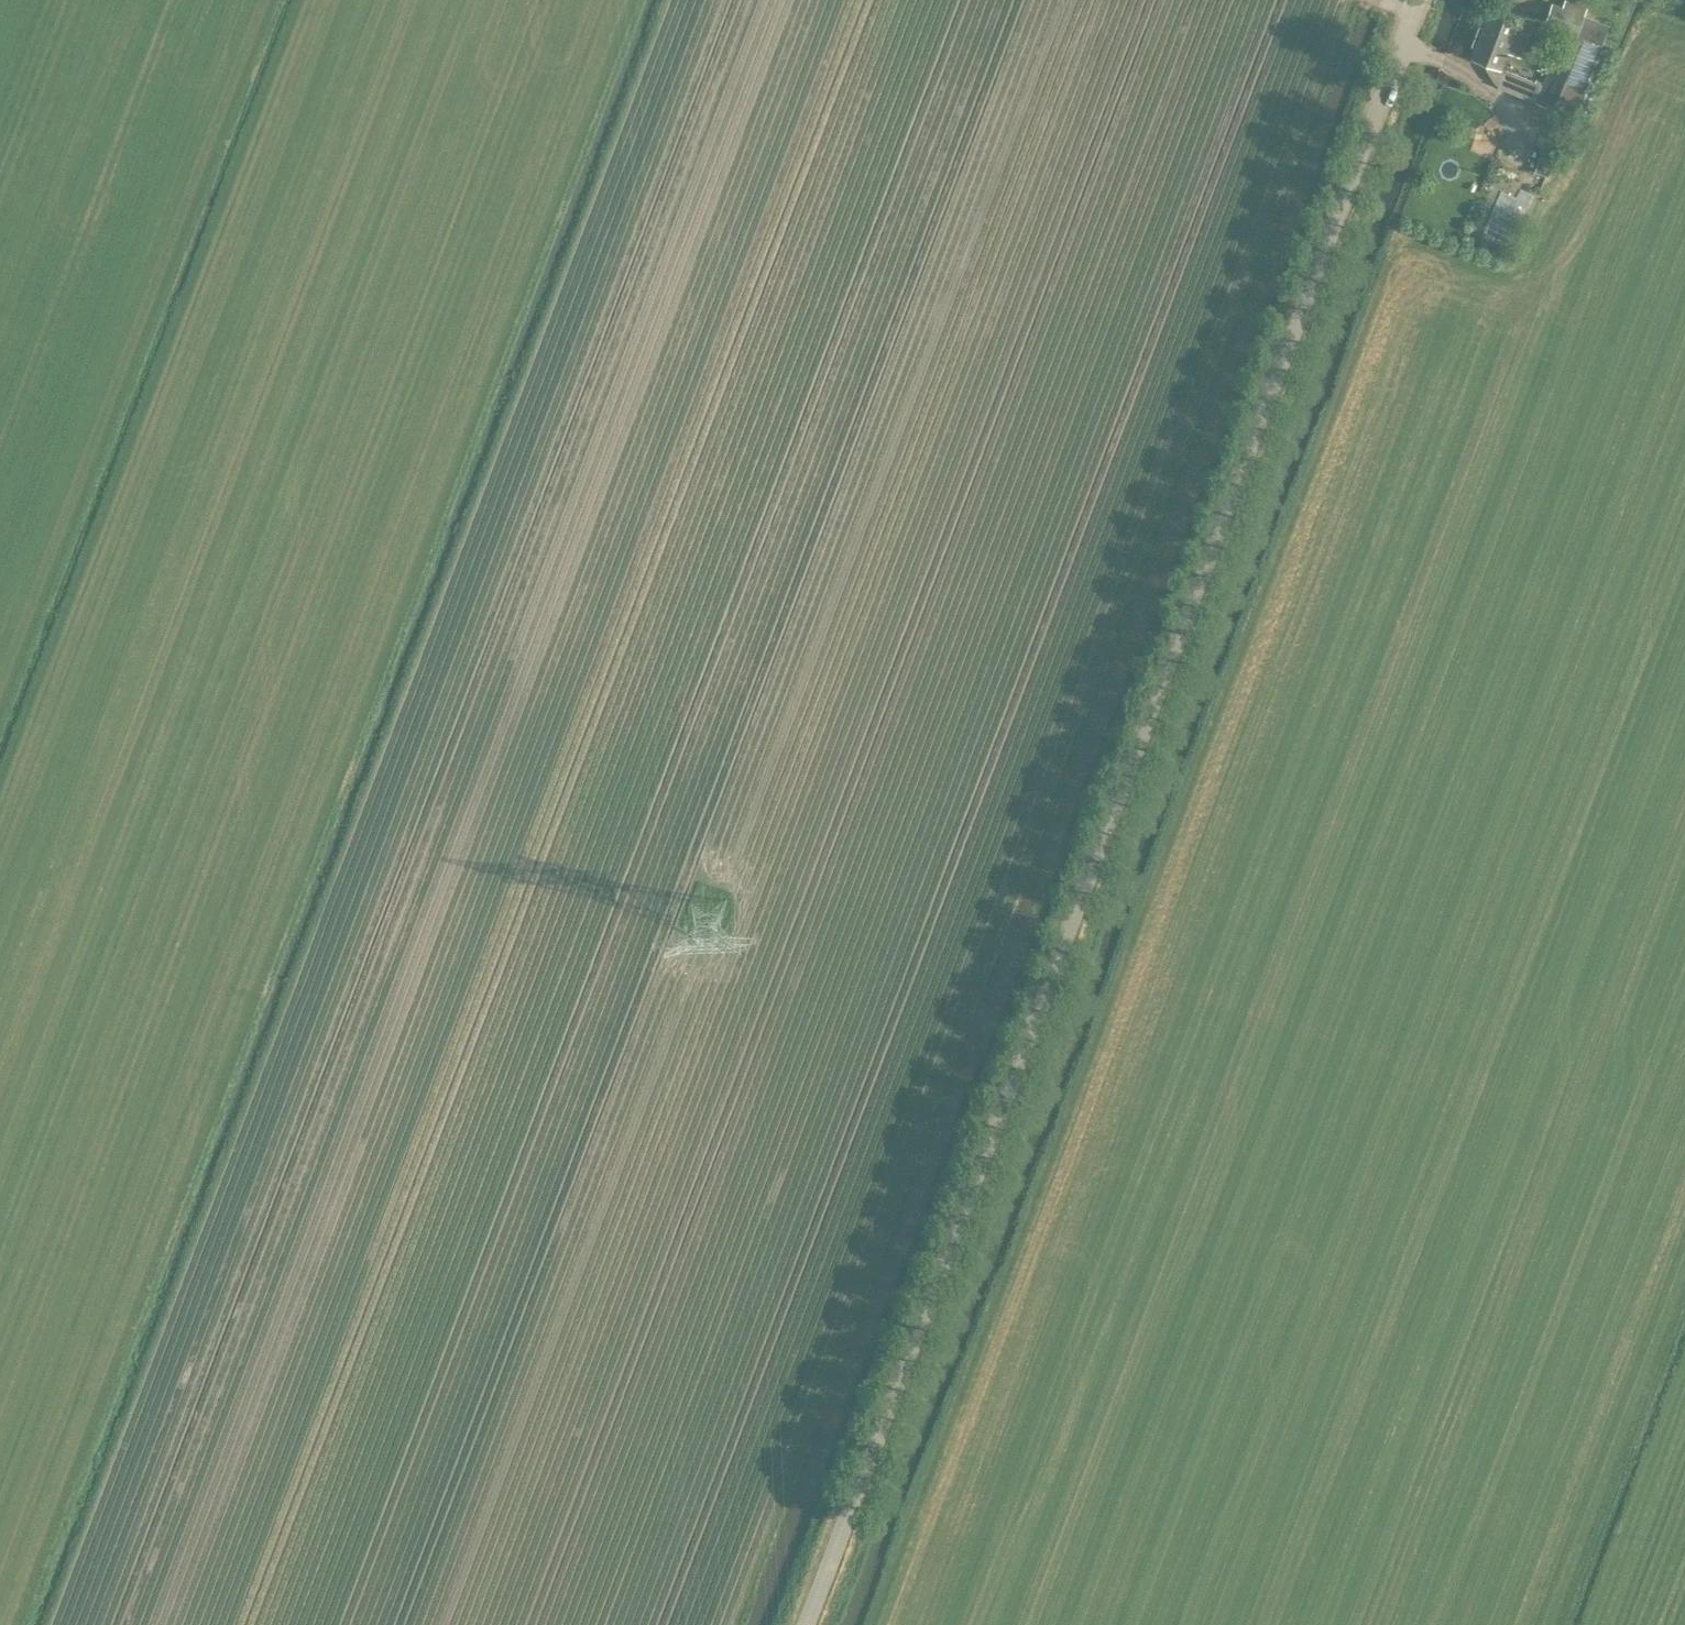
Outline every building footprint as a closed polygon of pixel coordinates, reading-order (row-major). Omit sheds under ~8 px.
[(1553,3),(1547,21),(1580,32),(1586,15),(1563,7),(1553,3)] [(1489,14),(1473,57),(1489,63),(1487,68),(1496,82),(1500,83),(1499,85),(1535,100),(1541,84),(1503,68),(1519,25),(1489,14)] [(1538,100),(1576,115),(1602,49),(1564,34),(1538,100)] [(1503,186),(1484,232),(1509,242),(1528,196),(1503,186)]
